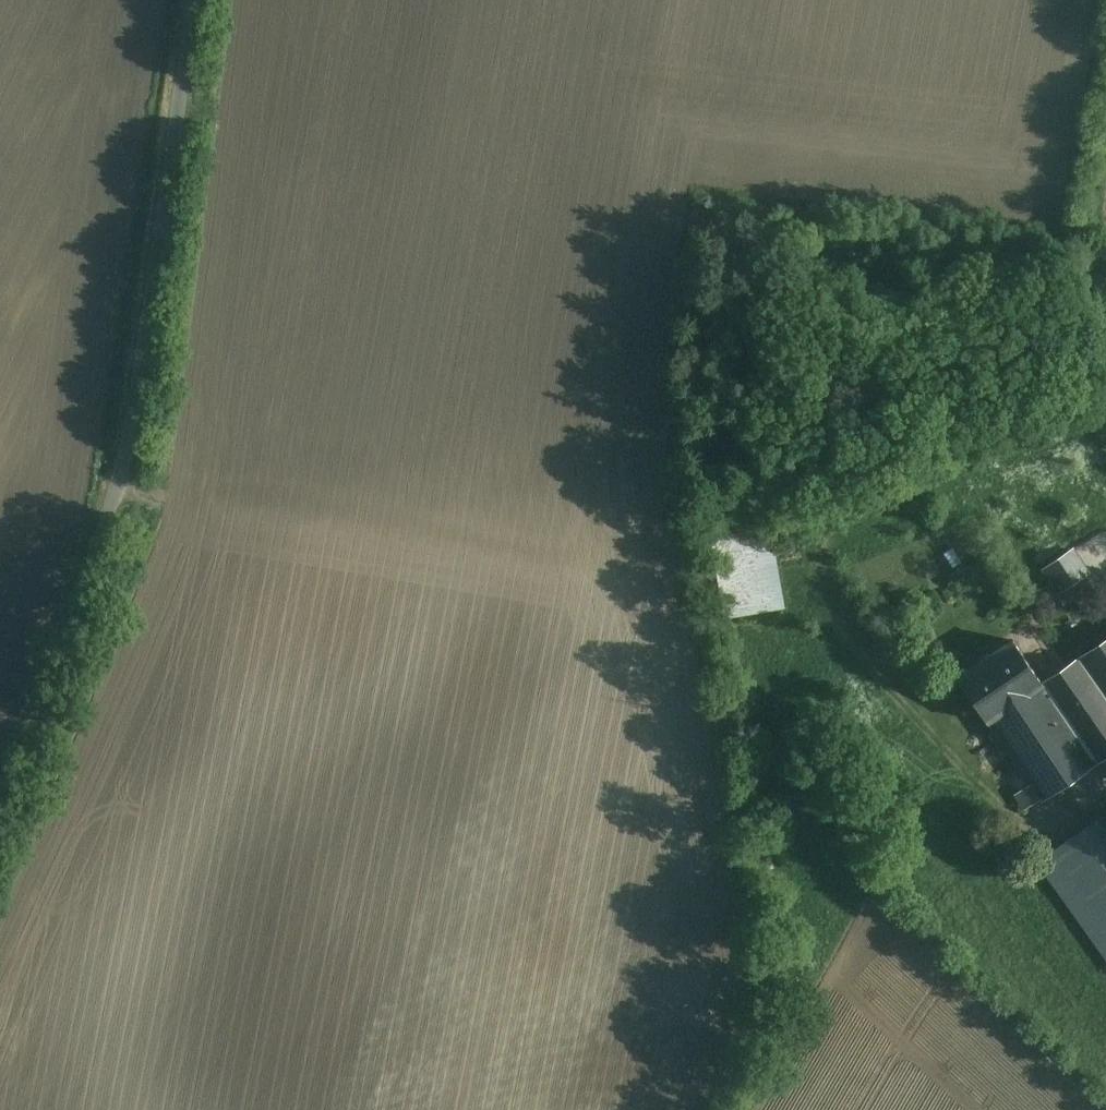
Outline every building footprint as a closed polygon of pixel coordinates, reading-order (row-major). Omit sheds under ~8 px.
[(769,529),(712,539),(726,617),(783,607),(769,529)] [(1071,550),(1045,568),(1061,591),(1087,574),(1071,550)] [(989,721),(1043,685),(1013,640),(957,678),(987,723),(989,721)] [(989,721),(1032,784),(1017,794),(1026,807),(1105,753),(1105,642),(1043,685),(989,721)] [(1023,875),(1101,984),(1105,980),(1105,820),(1102,815),(1023,875)]
